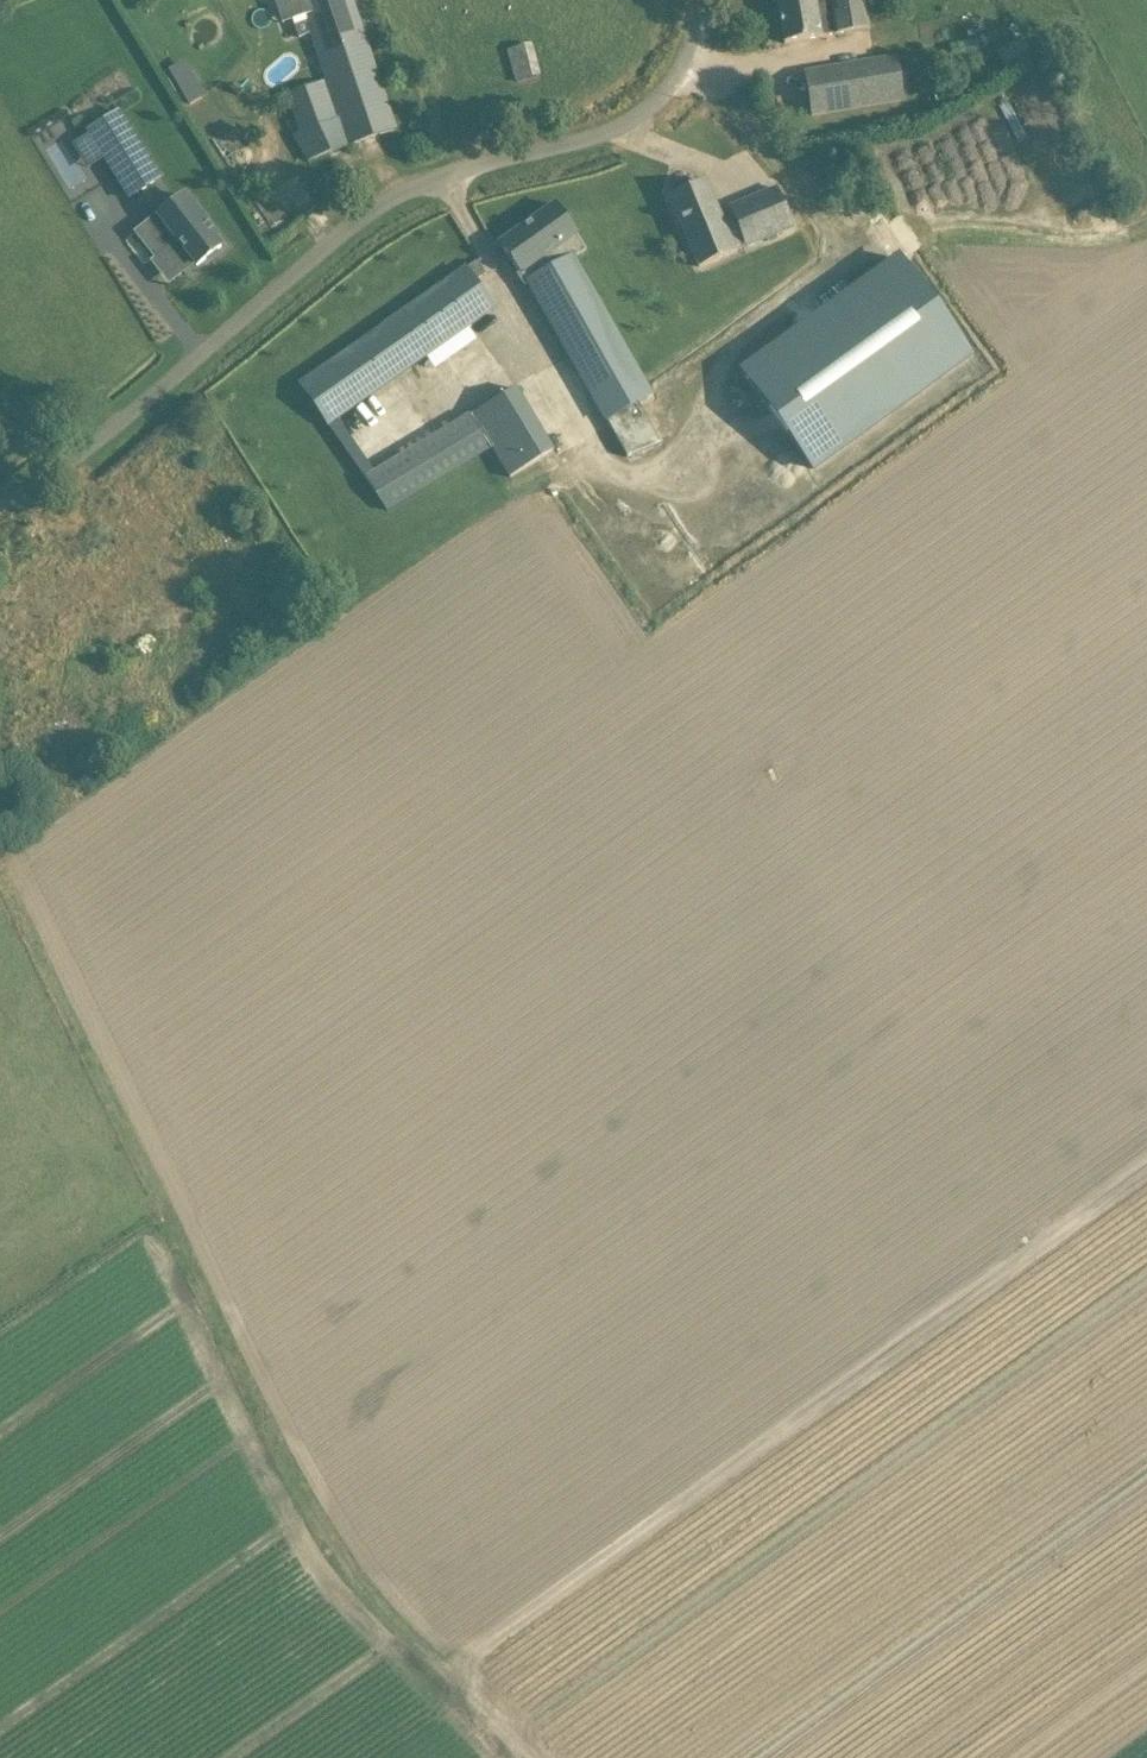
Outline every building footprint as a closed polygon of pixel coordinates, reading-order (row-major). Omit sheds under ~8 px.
[(328,85),(339,117),(338,117),(325,82),(286,96),(299,132),(292,135),(307,161),(309,160),(396,130),(352,0),(303,0),(308,15),(304,16),(305,20),(294,24),(299,38),(310,33),(328,85)] [(778,4),(785,44),(821,38),(821,37),(835,35),(869,29),(864,0),(798,0),(778,4)] [(997,49),(1005,67),(1029,56),(1021,38),(997,49)] [(518,82),(540,76),(531,44),(509,50),(518,82)] [(804,71),(811,113),(904,98),(897,55),(804,71)] [(185,58),(169,67),(189,103),(205,94),(185,58)] [(86,132),(128,200),(161,179),(119,111),(86,132)] [(777,188),(719,212),(706,182),(670,197),(699,267),(793,228),(777,188)] [(217,238),(194,209),(184,196),(173,205),(172,203),(134,232),(155,259),(167,249),(186,273),(197,264),(197,265),(220,247),(215,239),(217,238)] [(639,411),(659,400),(656,391),(651,393),(574,258),(589,249),(556,205),(500,245),(519,273),(515,276),(522,287),(527,284),(604,422),(607,420),(608,423),(627,457),(659,440),(639,411)] [(969,357),(898,259),(743,371),(814,469),(969,357)] [(479,290),(474,283),(465,270),(301,385),(315,404),(328,425),(369,396),(436,349),(471,325),(492,310),(479,290)] [(553,453),(517,391),(472,417),(490,449),(508,479),(553,453)]
